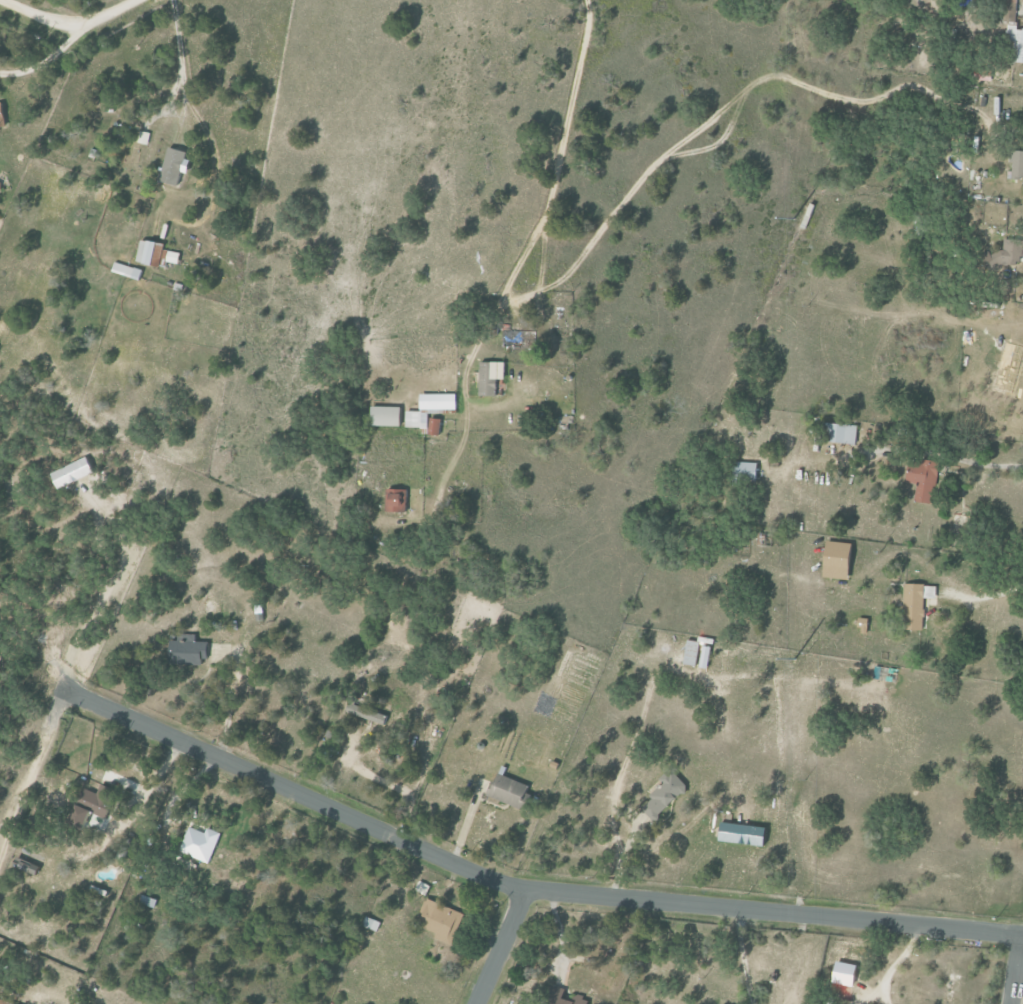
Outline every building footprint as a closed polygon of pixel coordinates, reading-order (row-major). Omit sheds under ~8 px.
[(1022,53),(1022,28),(1008,27),(1008,37),(1016,37),(1015,62),(1022,62),(1022,53)] [(184,173),(187,173),(193,154),(171,147),(161,180),(180,186),(184,173)] [(1022,178),(1022,150),(1011,150),(1010,177),(1022,178)] [(167,244),(142,240),(138,263),(164,267),(165,262),(180,264),(182,253),(165,250),(167,244)] [(1001,249),(995,248),(992,262),(1016,266),(1020,243),(1003,240),(1001,249)] [(113,273),(142,279),(144,269),(115,263),(113,273)] [(507,380),(507,362),(481,363),(481,396),(500,396),(500,380),(507,380)] [(458,395),(422,394),(422,412),(407,411),(407,428),(429,428),(430,410),(457,410),(458,395)] [(403,426),(402,407),(374,407),(374,426),(403,426)] [(441,436),(442,419),(431,419),(430,435),(441,436)] [(825,442),(856,444),(856,425),(826,423),(825,442)] [(904,482),(916,483),(914,502),(931,504),(937,461),(920,459),(919,462),(907,461),(904,482)] [(754,480),(755,463),(735,462),(734,479),(754,480)] [(409,490),(388,489),(388,512),(408,513),(409,490)] [(851,543),(823,540),(819,577),(847,580),(851,543)] [(902,629),(922,630),(923,598),(935,598),(935,584),(903,584),(902,629)] [(684,640),(681,665),(707,667),(710,638),(695,637),(695,641),(684,640)] [(209,663),(209,641),(168,642),(168,664),(209,663)] [(388,713),(349,705),(347,715),(386,723),(388,713)] [(685,785),(667,768),(657,779),(662,783),(639,807),(651,820),(685,785)] [(523,808),(532,785),(498,773),(489,796),(523,808)] [(108,819),(119,790),(102,783),(98,793),(84,788),(70,824),(88,831),(94,813),(108,819)] [(208,828),(207,832),(189,827),(181,852),(212,862),(222,832),(208,828)] [(415,891),(426,895),(430,886),(419,882),(415,891)] [(140,903),(156,907),(158,899),(142,895),(140,903)] [(465,914),(427,898),(421,911),(426,913),(420,926),(437,933),(435,938),(452,945),(465,914)] [(378,931),(381,921),(366,917),(363,927),(378,931)] [(851,985),(853,964),(831,961),(829,983),(851,985)] [(592,1000),(577,996),(576,1001),(566,999),(568,989),(551,985),(546,1003),(591,1003),(592,1000)]
